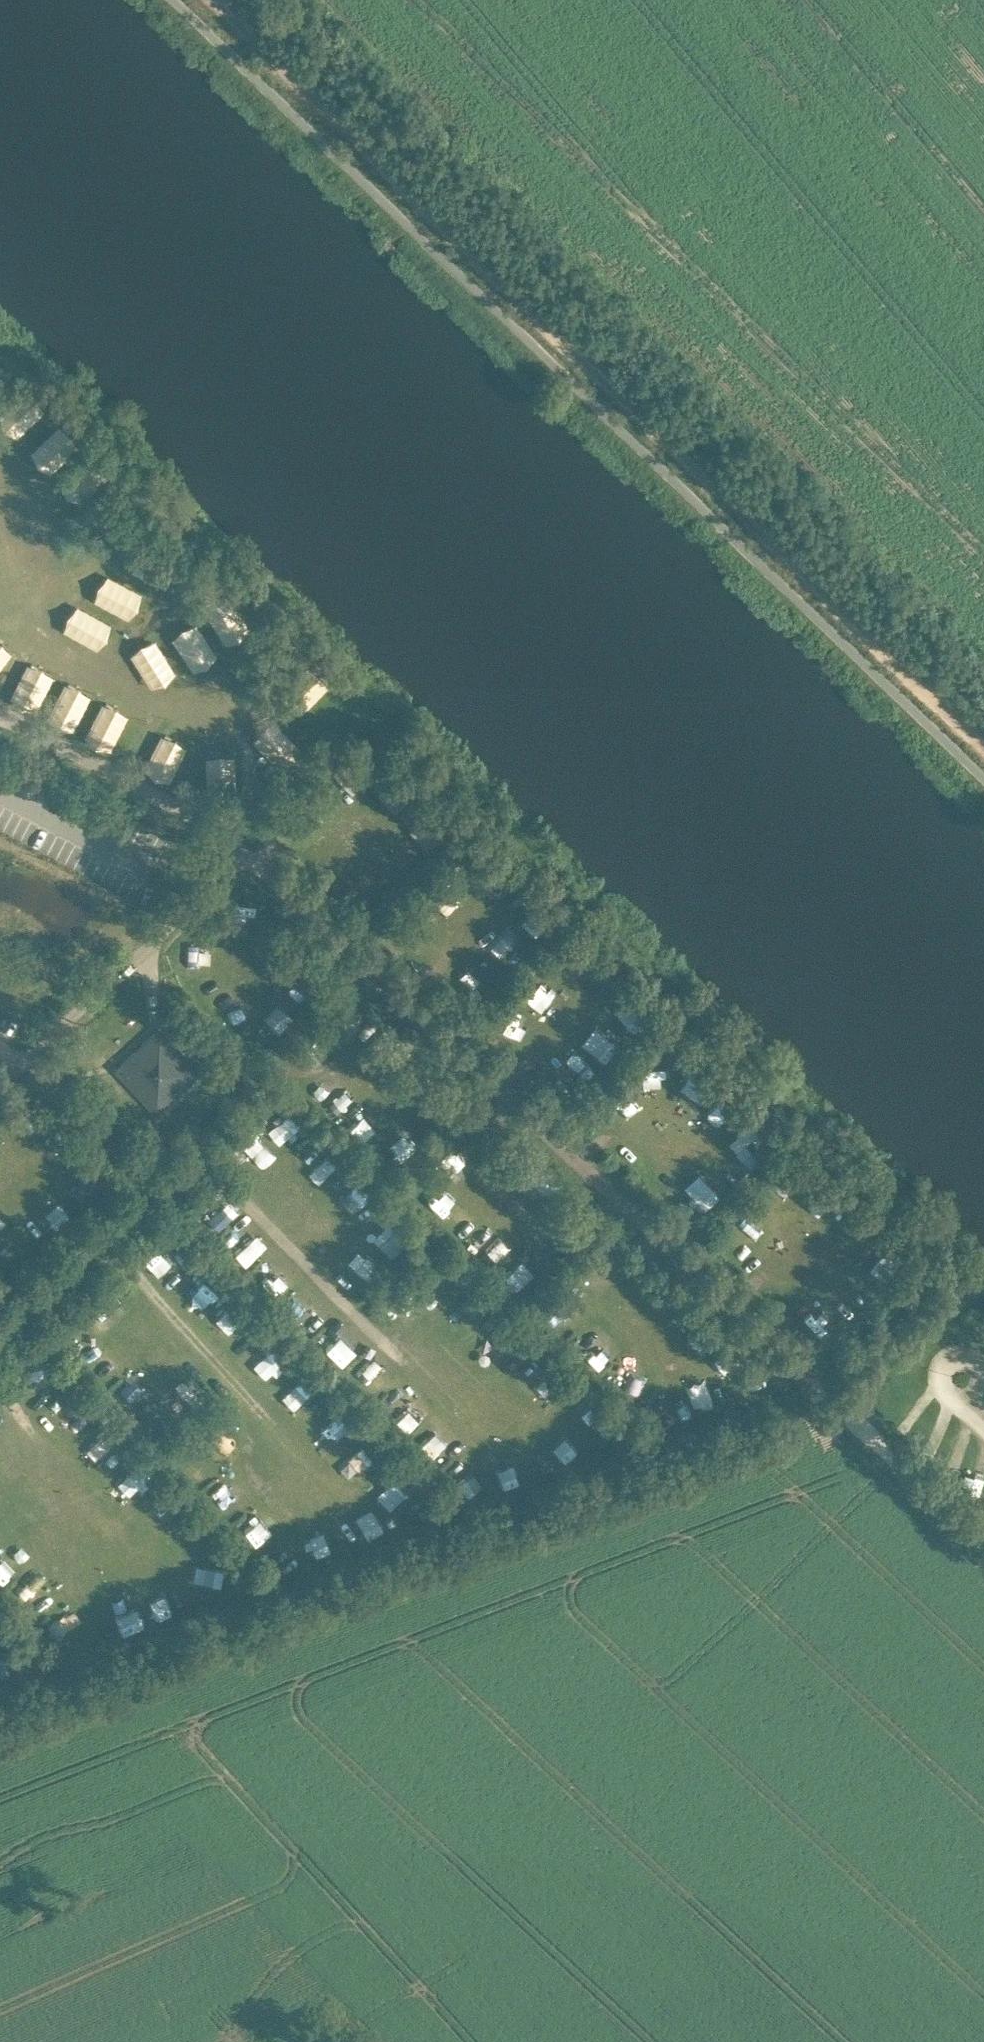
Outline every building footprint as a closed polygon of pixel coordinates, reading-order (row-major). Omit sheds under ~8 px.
[(22,459),(41,479),(60,460),(41,441),(22,459)] [(51,489),(68,510),(91,491),(74,470),(51,489)] [(207,618),(183,634),(200,659),(224,642),(207,618)] [(27,649),(5,635),(0,644),(0,660),(15,669),(27,649)] [(143,742),(163,759),(176,742),(156,726),(143,742)] [(255,740),(264,752),(284,738),(275,726),(255,740)] [(229,923),(242,934),(262,911),(249,900),(229,923)] [(279,987),(263,1002),(281,1021),(297,1006),(279,987)] [(222,1013),(237,1025),(251,1009),(235,997),(222,1013)] [(338,1039),(350,1027),(342,1020),(331,1032),(338,1039)] [(203,1070),(161,1024),(112,1068),(154,1114),(203,1070)] [(316,1086),(317,1086),(310,1095),(326,1109),(347,1083),(330,1069),(316,1086)] [(353,1131),(368,1117),(353,1102),(338,1116),(353,1131)] [(276,1105),(261,1121),(281,1141),(297,1125),(276,1105)] [(386,1143),(399,1157),(417,1141),(403,1127),(386,1143)] [(251,1128),(237,1144),(261,1163),(274,1146),(251,1128)] [(317,1176),(338,1154),(321,1138),(300,1161),(317,1176)] [(331,1166),(345,1189),(362,1179),(348,1156),(331,1166)] [(84,1200),(96,1190),(83,1172),(70,1182),(84,1200)] [(394,1215),(376,1232),(397,1254),(415,1237),(394,1215)] [(245,1267),(261,1260),(245,1225),(229,1232),(245,1267)] [(150,1265),(166,1282),(193,1256),(177,1240),(150,1265)] [(355,1269),(370,1283),(389,1265),(374,1250),(355,1269)] [(258,1270),(268,1287),(296,1272),(287,1255),(258,1270)] [(191,1300),(211,1281),(199,1267),(178,1285),(191,1300)] [(209,1321),(221,1333),(243,1312),(231,1300),(209,1321)] [(593,1371),(619,1346),(601,1327),(574,1352),(593,1371)] [(243,1357),(259,1374),(282,1352),(266,1335),(243,1357)] [(348,1336),(330,1350),(342,1364),(359,1350),(348,1336)] [(96,1363),(107,1380),(132,1364),(122,1347),(96,1363)] [(356,1367),(371,1383),(390,1366),(376,1350),(356,1367)] [(524,1369),(539,1385),(560,1366),(546,1350),(524,1369)] [(38,1377),(50,1388),(64,1373),(52,1362),(38,1377)] [(735,1398),(759,1384),(749,1368),(726,1381),(735,1398)] [(136,1382),(131,1378),(119,1389),(134,1405),(157,1384),(146,1372),(136,1382)] [(309,1375),(291,1393),(306,1407),(323,1390),(309,1375)] [(703,1411),(723,1399),(711,1380),(691,1393),(703,1411)] [(190,1381),(175,1392),(189,1411),(204,1400),(190,1381)] [(403,1415),(423,1394),(410,1382),(390,1403),(403,1415)] [(48,1408),(64,1426),(87,1404),(70,1386),(48,1408)] [(456,1429),(430,1404),(412,1423),(438,1447),(456,1429)] [(339,1409),(324,1424),(340,1441),(356,1426),(339,1409)] [(553,1432),(565,1460),(593,1449),(581,1421),(553,1432)] [(219,1460),(239,1444),(223,1425),(203,1441),(219,1460)] [(95,1443),(105,1456),(122,1444),(112,1431),(95,1443)] [(357,1474),(382,1451),(366,1434),(341,1457),(357,1474)] [(486,1485),(494,1457),(477,1452),(469,1480),(486,1485)] [(233,1518),(257,1496),(241,1479),(217,1501),(233,1518)] [(390,1527),(409,1521),(402,1500),(384,1506),(390,1527)] [(352,1545),(371,1537),(358,1508),(339,1517),(352,1545)] [(255,1543),(276,1528),(267,1515),(246,1531),(255,1543)] [(305,1537),(312,1557),(335,1548),(327,1528),(305,1537)] [(23,1558),(10,1546),(0,1558),(0,1575),(4,1579),(23,1558)] [(175,1604),(197,1597),(188,1568),(172,1573),(175,1585),(170,1587),(175,1604)] [(124,1592),(136,1620),(156,1611),(143,1584),(124,1592)] [(40,1587),(25,1599),(37,1613),(51,1601),(40,1587)] [(81,1640),(97,1616),(77,1603),(61,1627),(81,1640)]
